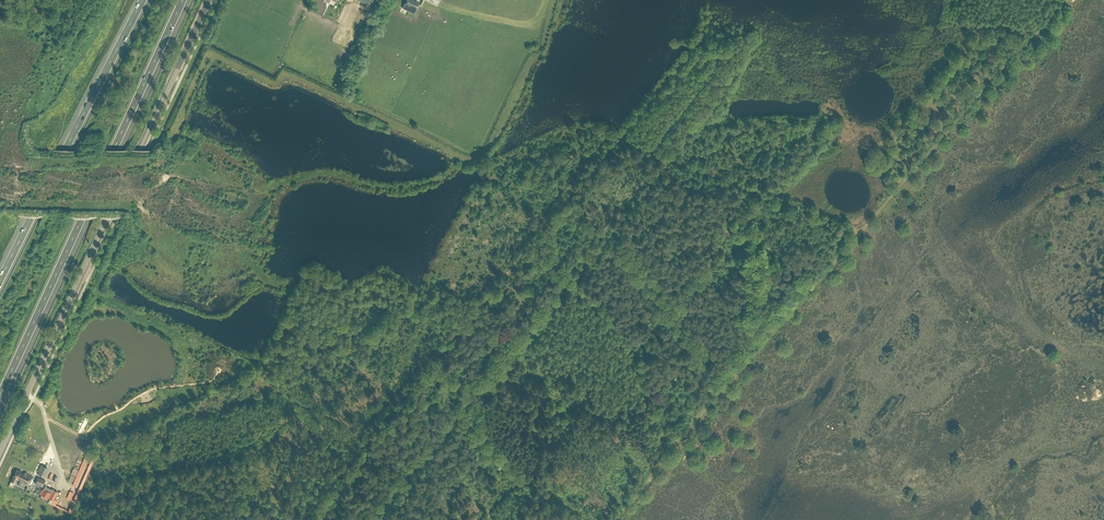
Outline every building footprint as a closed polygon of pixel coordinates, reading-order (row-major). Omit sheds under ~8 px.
[(414,0),(406,0),(402,9),(414,14),(419,2),(414,0)] [(28,460),(24,470),(32,473),(36,463),(28,460)] [(37,473),(43,476),(48,467),(41,464),(37,473)] [(24,473),(20,472),(21,470),(17,468),(11,480),(16,482),(17,479),(21,480),(19,483),(22,484),(23,481),(29,484),(33,476),(25,472),(24,473)] [(43,486),(46,480),(37,476),(34,482),(43,486)] [(52,488),(47,486),(45,485),(41,494),(54,500),(58,491),(52,488)]
